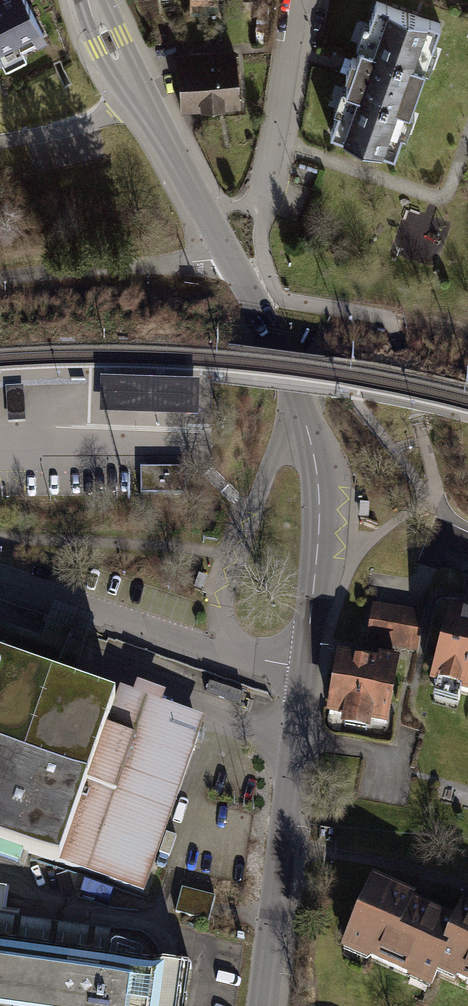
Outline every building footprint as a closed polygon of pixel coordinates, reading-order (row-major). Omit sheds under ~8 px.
[(43,30),(28,0),(0,0),(0,52),(43,30)] [(329,133),(395,157),(444,24),(377,0),(351,71),(329,133)] [(181,47),(186,106),(244,101),(239,42),(181,47)] [(200,383),(100,380),(99,416),(198,419),(200,383)] [(0,386),(0,421),(31,420),(29,385),(0,386)] [(141,470),(141,496),(186,496),(186,470),(141,470)] [(360,502),(359,516),(369,517),(370,503),(360,502)] [(199,576),(194,589),(203,593),(208,579),(199,576)] [(68,688),(93,619),(53,604),(39,640),(0,626),(0,663),(68,688)] [(422,614),(373,606),(366,644),(415,652),(422,614)] [(454,618),(436,684),(467,693),(467,622),(454,618)] [(374,728),(390,730),(402,662),(380,659),(379,666),(339,659),(328,720),(345,722),(343,732),(372,737),(374,728)] [(0,663),(0,845),(139,895),(202,721),(162,707),(166,697),(135,686),(131,697),(117,692),(112,703),(68,688),(0,663)] [(417,889),(371,870),(339,943),(369,956),(370,953),(407,970),(406,973),(430,984),(437,968),(450,937),(444,934),(432,929),(443,906),(415,894),(417,889)] [(182,891),(177,914),(208,922),(212,908),(214,899),(182,891)] [(444,934),(450,937),(437,968),(455,976),(456,972),(467,977),(467,897),(462,895),(444,934)] [(191,961),(0,936),(0,1005),(185,1005),(191,961)]
